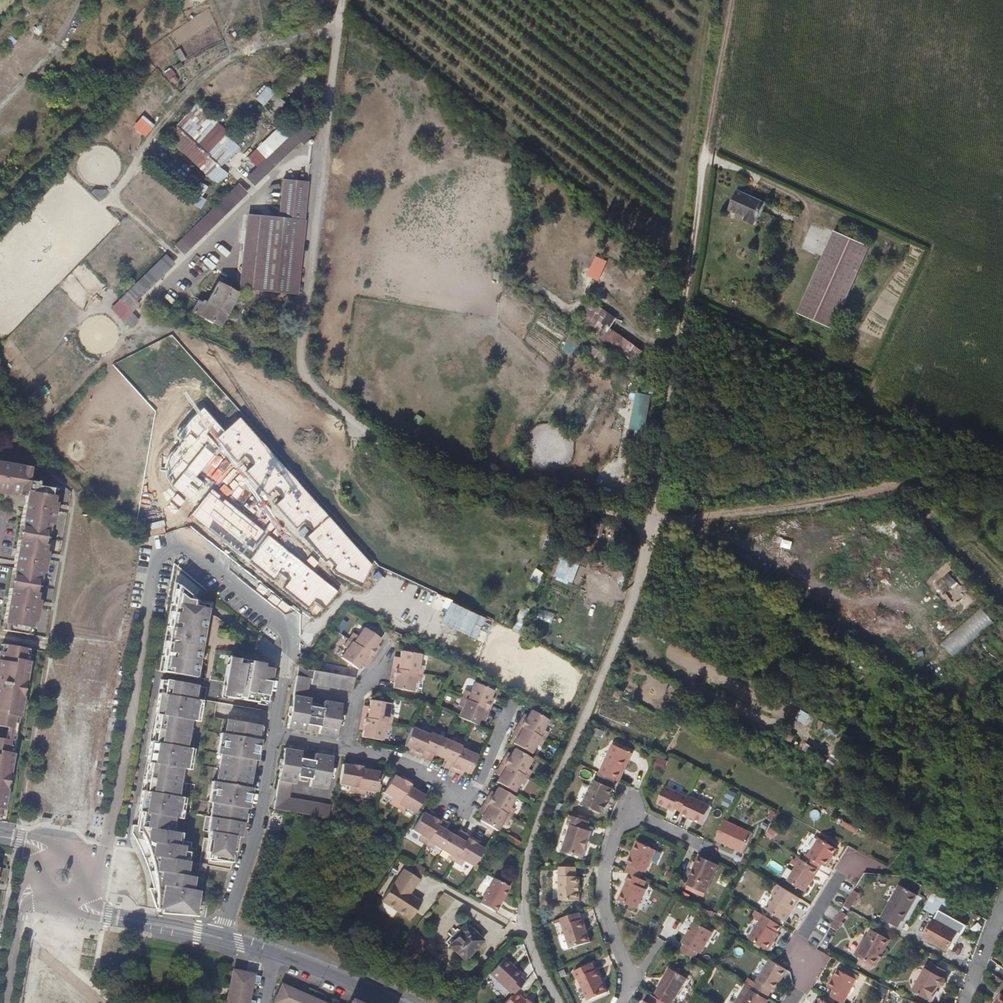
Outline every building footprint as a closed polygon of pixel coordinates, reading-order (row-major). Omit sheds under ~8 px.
[(276,113),(284,104),(267,87),(258,96),(276,113)] [(178,143),(207,171),(217,161),(208,152),(220,140),(226,135),(205,115),(178,143)] [(247,178),(253,184),(297,141),(308,130),(302,124),(247,178)] [(308,130),(297,141),(301,145),(312,134),(308,130)] [(208,152),(217,161),(228,149),(220,140),(208,152)] [(283,183),(278,219),(304,222),(308,185),(283,183)] [(245,192),(239,186),(177,246),(183,253),(245,192)] [(765,203),(737,191),(728,212),(742,218),(742,222),(755,227),(765,203)] [(249,216),(242,291),(250,292),(259,217),(249,216)] [(278,219),(259,217),(250,292),(295,297),(304,222),(278,219)] [(829,331),(867,248),(833,233),(795,316),(829,331)] [(136,299),(174,262),(167,255),(130,292),(136,299)] [(219,328),(236,293),(215,284),(205,304),(198,301),(191,314),(219,328)] [(632,360),(640,349),(611,329),(617,319),(593,302),(579,323),(632,360)] [(16,609),(33,623),(35,607),(29,606),(31,600),(36,601),(44,559),(38,558),(39,552),(45,553),(52,511),(46,510),(47,503),(53,504),(54,497),(51,496),(52,489),(37,487),(38,484),(28,482),(30,468),(16,466),(15,472),(8,472),(9,465),(0,463),(0,492),(5,493),(6,487),(12,488),(11,494),(11,495),(25,497),(25,500),(31,501),(30,507),(24,506),(16,549),(23,550),(22,556),(16,555),(14,562),(23,564),(22,570),(13,569),(8,596),(14,598),(13,604),(7,603),(4,623),(16,609)] [(198,603),(176,585),(174,599),(176,599),(170,635),(168,635),(166,643),(169,644),(165,667),(170,668),(169,674),(187,676),(188,671),(191,672),(193,662),(197,663),(200,647),(197,647),(199,638),(201,639),(205,615),(207,605),(198,603)] [(170,635),(176,599),(174,599),(168,635),(170,635)] [(33,623),(16,609),(4,623),(2,632),(27,636),(28,630),(31,630),(33,623)] [(358,636),(353,633),(348,640),(372,657),(377,650),(373,648),(374,647),(372,647),(372,645),(373,646),(374,644),(376,645),(380,639),(364,628),(358,636)] [(372,657),(348,640),(343,646),(347,648),(341,657),(357,669),(361,664),(360,663),(360,662),(362,659),(368,663),(372,657)] [(165,667),(169,644),(166,643),(161,672),(169,674),(170,668),(165,667)] [(29,650),(2,646),(1,652),(0,652),(0,727),(7,728),(15,729),(18,718),(19,718),(29,662),(27,661),(29,650)] [(400,662),(393,661),(392,669),(421,674),(422,666),(418,664),(420,655),(400,651),(399,658),(400,658),(400,659),(400,662)] [(242,667),(244,660),(234,658),(232,665),(227,665),(223,683),(224,683),(222,696),(237,699),(237,696),(243,697),(243,700),(257,702),(257,700),(267,701),(271,672),(263,670),(263,667),(251,665),(250,668),(242,667)] [(250,668),(251,665),(263,667),(264,663),(244,660),(242,667),(250,668)] [(195,678),(197,663),(193,662),(191,672),(188,671),(187,676),(195,678)] [(303,669),(298,665),(287,727),(304,730),(305,723),(319,726),(318,732),(336,735),(341,704),(324,701),(322,708),(320,707),(320,704),(312,703),(311,706),(309,705),(310,698),(306,698),(309,679),(311,679),(310,683),(351,691),(354,678),(303,669)] [(421,674),(392,669),(391,676),(396,677),(395,680),(394,680),(394,681),(392,688),(412,691),(414,680),(419,682),(421,674)] [(156,757),(152,756),(148,778),(179,783),(182,768),(186,769),(190,748),(186,747),(190,720),(194,721),(198,700),(194,699),(196,685),(194,685),(164,680),(162,694),(161,701),(165,702),(164,709),(160,708),(153,749),(157,749),(156,757)] [(469,692),(464,690),(461,697),(488,709),(491,702),(486,700),(488,696),(490,696),(492,690),(474,682),(469,692)] [(146,762),(147,762),(145,777),(148,778),(152,756),(156,757),(157,749),(153,749),(160,708),(164,709),(165,702),(161,701),(162,694),(158,693),(154,714),(156,714),(151,741),(150,742),(146,762)] [(488,709),(461,697),(458,704),(462,706),(457,716),(471,722),(476,724),(479,718),(479,717),(478,716),(479,714),(485,716),(488,709)] [(369,711),(363,710),(361,718),(390,723),(391,715),(387,714),(389,704),(370,700),(368,707),(370,707),(369,711)] [(526,720),(521,717),(518,724),(542,738),(547,731),(542,728),(547,719),(530,709),(527,715),(528,717),(526,720)] [(388,730),(390,723),(361,718),(360,725),(365,726),(364,730),(363,729),(363,730),(362,737),(374,739),(374,738),(381,740),(383,729),(388,730)] [(217,782),(213,802),(210,817),(227,820),(241,823),(244,808),(245,801),(241,800),(242,793),(246,794),(253,753),(249,752),(250,745),(254,746),(256,739),(258,725),(227,719),(225,733),(221,754),(217,782)] [(538,745),(542,738),(518,724),(514,730),(519,734),(518,737),(516,737),(513,743),(516,745),(530,753),(535,744),(538,745)] [(420,756),(431,729),(423,726),(421,731),(412,727),(404,745),(410,748),(411,746),(414,748),(412,753),(420,756)] [(13,741),(15,729),(7,728),(5,739),(13,741)] [(437,735),(438,732),(431,729),(420,756),(427,759),(429,752),(438,756),(445,739),(437,735)] [(0,738),(0,821),(2,808),(3,809),(13,753),(12,752),(13,741),(5,739),(0,738)] [(260,740),(256,739),(254,746),(250,745),(249,752),(253,753),(246,794),(242,793),(241,800),(245,801),(244,808),(248,808),(254,775),(260,740)] [(443,766),(450,769),(462,742),(454,739),(453,742),(445,739),(438,756),(446,760),(443,766)] [(467,751),(469,746),(462,742),(450,769),(457,772),(459,768),(463,769),(462,771),(469,774),(471,768),(474,761),(477,755),(467,751)] [(331,804),(289,797),(291,782),(295,783),(297,776),(300,777),(299,780),(307,781),(307,778),(310,778),(309,785),(326,788),(332,756),(315,753),(313,760),(299,757),(301,750),(283,748),(273,809),(327,818),(331,804)] [(510,758),(505,755),(501,762),(526,777),(530,770),(526,767),(531,758),(514,748),(510,754),(511,755),(510,758)] [(628,761),(609,752),(599,773),(614,780),(619,782),(628,761)] [(349,785),(348,790),(356,792),(361,763),(353,762),(352,767),(349,766),(350,765),(349,765),(342,764),(339,783),(349,785)] [(522,784),(526,777),(501,762),(497,769),(503,772),(501,775),(499,776),(496,781),(499,783),(514,792),(519,782),(522,784)] [(361,763),(356,792),(364,793),(365,789),(375,791),(379,772),(372,771),(371,771),(367,771),(369,764),(361,763)] [(614,780),(599,773),(595,781),(594,781),(583,805),(602,813),(604,813),(608,804),(607,803),(613,789),(610,788),(614,780)] [(392,797),(389,802),(396,806),(411,781),(404,777),(401,781),(399,780),(400,779),(399,778),(393,775),(383,792),(392,797)] [(145,798),(148,778),(145,777),(142,790),(141,790),(138,811),(139,811),(136,825),(140,825),(143,805),(148,806),(149,799),(145,798)] [(179,783),(148,778),(145,798),(149,799),(148,806),(143,805),(140,825),(136,825),(133,824),(132,831),(135,838),(144,840),(147,846),(151,847),(150,854),(152,861),(156,862),(154,870),(156,883),(158,883),(157,889),(153,888),(150,888),(156,908),(197,915),(200,900),(194,899),(195,894),(192,893),(195,876),(185,874),(189,851),(183,850),(184,845),(179,845),(181,832),(172,831),(174,817),(177,818),(181,797),(177,796),(179,783)] [(213,802),(217,782),(212,781),(208,801),(213,802)] [(417,785),(411,781),(396,806),(402,810),(404,807),(414,813),(416,809),(417,809),(424,795),(419,792),(418,791),(417,793),(414,791),(417,785)] [(489,794),(484,801),(510,816),(514,808),(509,806),(514,796),(498,786),(494,792),(495,793),(493,796),(489,794)] [(676,807),(682,794),(665,786),(657,803),(674,810),(676,807)] [(682,794),(676,807),(683,810),(689,796),(682,794)] [(709,805),(689,796),(683,810),(681,814),(700,822),(709,805)] [(510,816),(484,801),(481,808),(486,811),(485,813),(483,814),(480,820),(497,830),(502,820),(506,822),(510,816)] [(709,805),(700,822),(702,823),(710,806),(709,805)] [(418,839),(425,843),(440,819),(433,814),(431,819),(428,817),(429,816),(428,815),(422,812),(412,829),(421,834),(418,839)] [(589,821),(570,815),(567,823),(571,825),(562,850),(582,857),(591,831),(586,829),(589,821)] [(224,834),(227,820),(210,817),(208,832),(209,832),(206,852),(208,852),(207,858),(233,862),(234,859),(236,843),(238,844),(239,837),(224,834)] [(447,823),(440,819),(425,843),(432,847),(434,845),(441,849),(451,833),(443,829),(447,823)] [(751,832),(724,819),(715,839),(742,852),(751,832)] [(241,823),(227,820),(224,834),(239,837),(241,823)] [(462,832),(459,838),(451,833),(441,849),(449,853),(447,856),(454,861),(469,836),(462,832)] [(476,839),(469,836),(454,861),(461,865),(464,860),(473,865),(483,848),(477,845),(476,844),(476,845),(473,844),(476,839)] [(144,840),(135,838),(140,846),(145,860),(149,869),(151,876),(152,881),(153,888),(157,889),(158,883),(156,883),(154,870),(156,862),(152,861),(150,854),(151,847),(147,846),(144,840)] [(804,854),(801,860),(815,868),(818,863),(824,867),(826,866),(829,860),(827,859),(833,848),(817,838),(807,855),(804,854)] [(628,864),(625,871),(629,873),(639,877),(642,871),(645,872),(655,849),(637,841),(626,863),(628,864)] [(705,892),(718,864),(699,855),(686,883),(705,892)] [(817,870),(815,868),(801,860),(800,859),(786,882),(803,892),(809,882),(808,881),(811,876),(813,876),(817,870)] [(574,876),(574,867),(558,867),(558,900),(578,900),(578,876),(574,876)] [(410,893),(420,879),(403,868),(394,883),(393,882),(381,901),(410,919),(422,901),(410,893)] [(639,877),(629,873),(625,880),(626,881),(626,882),(618,901),(636,909),(646,889),(643,888),(646,881),(639,877)] [(793,911),(799,899),(778,886),(773,895),(775,897),(766,910),(785,921),(791,910),(793,911)] [(903,922),(916,895),(898,886),(881,919),(898,928),(901,921),(903,922)] [(929,897),(933,891),(927,889),(924,895),(929,897)] [(957,904),(933,891),(929,897),(922,911),(936,918),(924,940),(946,952),(950,944),(956,934),(960,936),(965,926),(950,919),(957,904)] [(858,898),(852,894),(845,905),(852,908),(858,898)] [(851,911),(844,907),(821,942),(828,946),(851,911)] [(581,920),(579,913),(559,919),(560,922),(564,934),(568,947),(568,948),(589,942),(582,920),(581,920)] [(782,927),(763,915),(749,939),(768,951),(778,934),(782,927)] [(700,953),(713,932),(694,921),(682,942),(684,944),(680,950),(694,958),(698,952),(700,953)] [(482,941),(465,925),(458,931),(460,933),(449,946),(464,960),(482,941)] [(882,946),(886,939),(870,930),(857,957),(876,967),(879,960),(882,954),(885,948),(882,946)] [(564,949),(568,947),(564,934),(559,935),(558,938),(561,948),(564,949)] [(954,946),(960,936),(956,934),(950,944),(954,946)] [(422,939),(416,936),(406,954),(418,960),(421,953),(422,952),(417,949),(422,939)] [(428,942),(422,939),(417,949),(422,952),(428,942)] [(489,974),(511,994),(514,991),(524,981),(518,975),(520,973),(503,958),(489,974)] [(786,972),(769,961),(752,989),(767,998),(771,990),(775,991),(786,972)] [(596,970),(595,970),(592,963),(573,971),(577,980),(578,979),(588,1000),(607,992),(596,970)] [(934,1002),(939,991),(938,990),(936,990),(938,985),(940,986),(942,987),(945,986),(947,983),(945,979),(944,979),(948,972),(931,963),(928,970),(926,969),(914,991),(934,1002)] [(663,991),(658,999),(666,1002),(678,1002),(680,1000),(695,975),(677,964),(662,990),(663,991)] [(837,970),(832,980),(830,980),(827,987),(832,989),(828,997),(841,1002),(843,1002),(855,980),(837,970)] [(234,973),(227,1002),(253,1002),(249,1002),(252,986),(259,987),(261,979),(234,973)] [(283,985),(275,1002),(276,1002),(323,1002),(283,985)] [(767,998),(752,989),(747,986),(746,988),(767,1001),(768,999),(767,998)] [(767,1001),(746,988),(736,1002),(766,1002),(767,1001)] [(514,991),(511,994),(503,1002),(527,1002),(524,1000),(514,991)]
